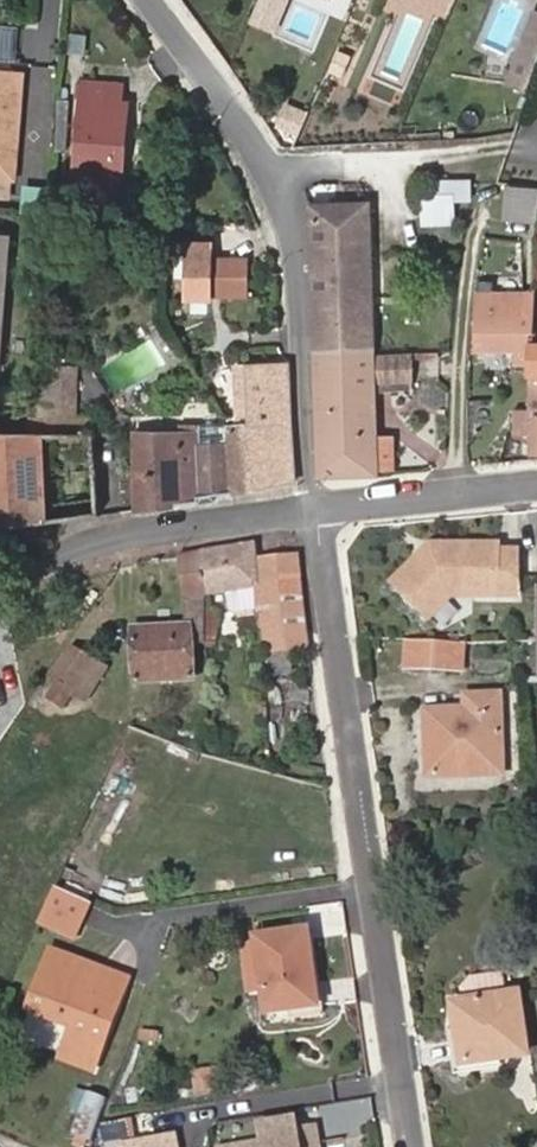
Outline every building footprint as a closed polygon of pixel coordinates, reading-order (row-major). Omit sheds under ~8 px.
[(531,15),(518,52),(536,58),(536,17),(531,15)] [(518,52),(506,88),(525,95),(536,62),(536,58),(518,52)] [(12,181),(20,78),(0,77),(0,180),(12,181)] [(81,84),(71,209),(119,213),(120,190),(113,190),(115,147),(123,146),(126,106),(120,105),(121,86),(81,84)] [(120,190),(123,146),(115,147),(113,190),(120,190)] [(461,179),(431,178),(430,196),(456,198),(460,198),(461,179)] [(536,223),(536,189),(507,186),(506,220),(536,223)] [(456,198),(430,196),(416,196),(416,228),(454,229),(456,198)] [(308,205),(311,244),(313,278),(374,276),(370,203),(308,205)] [(0,369),(12,237),(0,236),(0,369)] [(202,248),(184,247),(182,286),(200,287),(202,248)] [(316,352),(375,353),(374,276),(313,278),(316,352)] [(536,294),(479,293),(478,349),(524,350),(524,359),(530,360),(530,376),(536,376),(536,351),(536,343),(536,294)] [(318,480),(379,475),(375,353),(316,352),(318,480)] [(292,477),(289,364),(251,365),(254,429),(254,477),(253,485),(292,477)] [(67,366),(58,366),(58,415),(78,415),(78,401),(77,382),(68,381),(67,366)] [(530,376),(530,412),(514,412),(513,438),(530,438),(531,455),(536,455),(536,376),(530,376)] [(89,415),(78,415),(58,415),(31,416),(30,426),(49,425),(89,424),(89,415)] [(49,425),(30,426),(29,435),(0,436),(0,527),(50,520),(49,425)] [(254,429),(235,430),(228,430),(199,430),(133,432),(135,508),(213,497),(213,493),(253,485),(254,477),(254,429)] [(259,589),(255,559),(253,543),(199,555),(205,599),(259,589)] [(430,552),(386,580),(412,622),(439,605),(505,605),(505,586),(512,586),(512,543),(445,543),(442,551),(433,557),(430,552)] [(310,649),(298,552),(255,559),(259,589),(268,654),(310,649)] [(205,599),(199,555),(181,559),(187,600),(195,599),(196,613),(206,611),(205,599)] [(206,611),(207,647),(215,647),(216,612),(206,611)] [(133,631),(136,685),(194,681),(190,628),(133,631)] [(463,646),(406,642),(404,669),(462,673),(463,646)] [(72,649),(54,677),(60,682),(49,696),(62,706),(91,662),(72,649)] [(456,777),(504,775),(501,696),(466,697),(466,713),(455,715),(456,777)] [(456,777),(455,715),(425,716),(427,778),(456,777)] [(89,903),(55,886),(40,917),(73,935),(89,903)] [(256,939),(267,1015),(314,1008),(306,954),(310,954),(307,930),(256,939)] [(92,1070),(121,990),(91,979),(95,968),(51,953),(27,1014),(72,1030),(62,1058),(92,1070)] [(124,980),(95,968),(91,979),(121,990),(124,980)] [(518,996),(451,1005),(460,1065),(527,1055),(518,996)] [(105,1120),(107,1139),(139,1135),(137,1117),(105,1120)] [(313,1129),(290,1132),(289,1122),(252,1128),(254,1146),(315,1146),(313,1129)] [(121,1139),(123,1146),(188,1146),(186,1130),(121,1139)]
